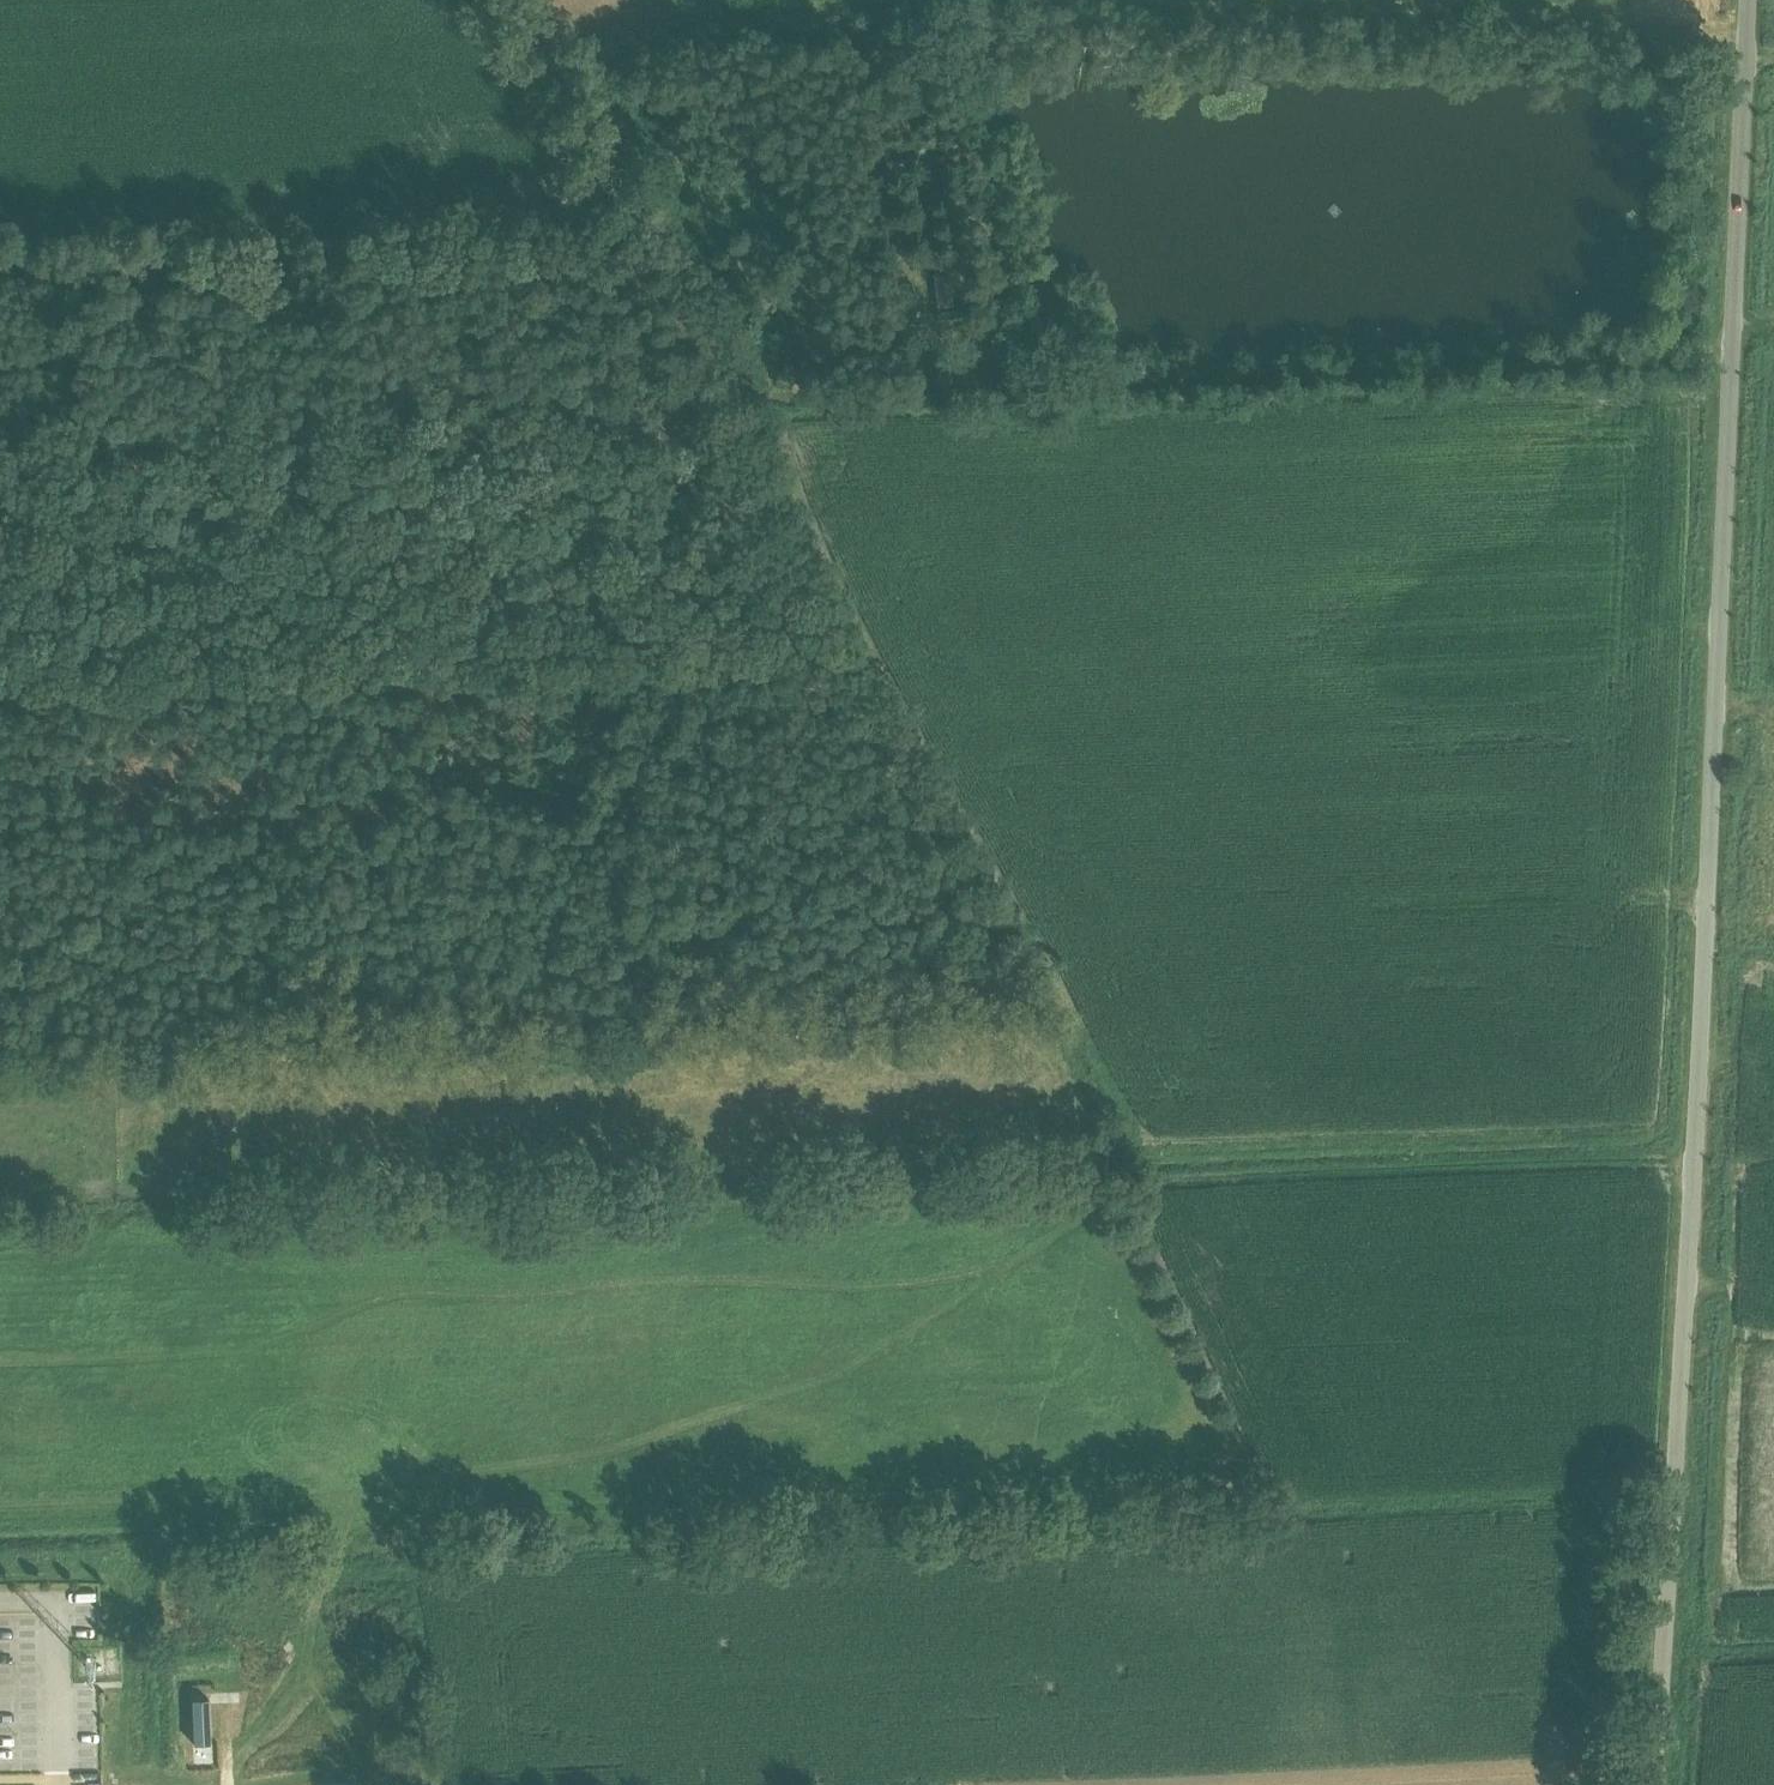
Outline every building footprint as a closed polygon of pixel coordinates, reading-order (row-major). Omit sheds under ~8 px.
[(943,266),(924,267),(925,301),(943,300),(943,266)] [(211,1700),(195,1701),(197,1744),(213,1743),(211,1700)]
